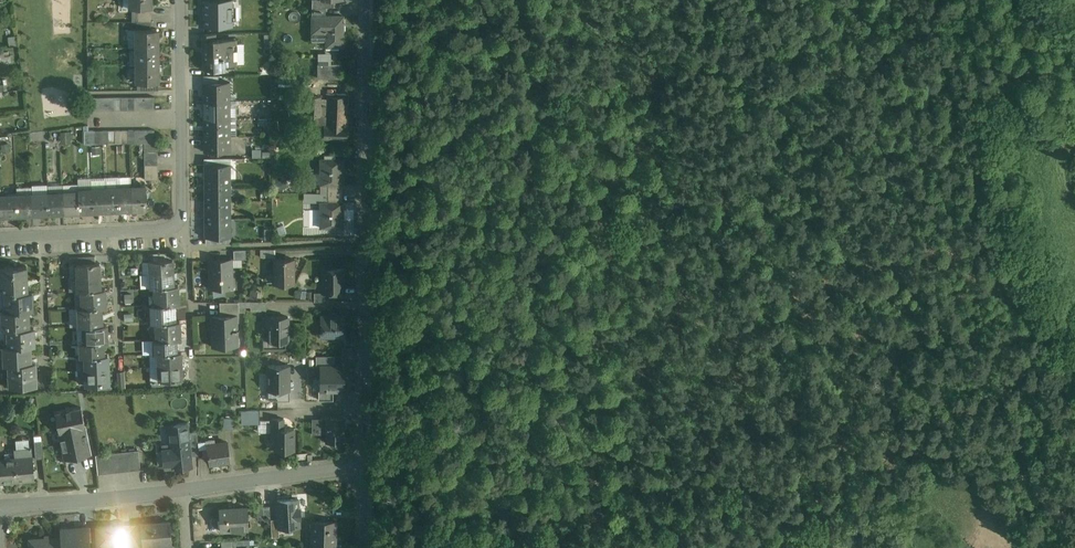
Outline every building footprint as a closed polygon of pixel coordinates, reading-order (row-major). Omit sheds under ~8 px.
[(203,27),(233,27),(233,0),(203,0),(203,27)] [(326,15),(312,15),(312,29),(326,29),(326,46),(344,46),(344,15),(326,15)] [(137,29),(136,29),(137,47),(158,47),(158,29),(151,29),(137,29)] [(215,40),(203,40),(204,69),(224,69),(224,64),(237,64),(236,40),(215,40)] [(158,47),(137,47),(137,64),(158,64),(158,47)] [(158,64),(137,64),(137,82),(143,82),(158,82),(158,64)] [(342,64),(318,64),(318,77),(342,77),(342,64)] [(230,82),(203,82),(203,83),(204,83),(204,100),(230,100),(230,82)] [(320,95),(309,95),(308,115),(319,116),(320,95)] [(348,97),(328,96),(326,125),(325,125),(324,137),(346,139),(347,126),(346,126),(348,97)] [(230,100),(204,100),(204,101),(205,118),(204,118),(230,118),(230,100)] [(230,118),(204,118),(204,119),(205,119),(205,135),(204,135),(204,136),(231,136),(230,118)] [(64,142),(73,141),(72,130),(63,131),(64,142)] [(95,130),(85,130),(85,143),(95,143),(95,130)] [(231,136),(204,136),(204,151),(231,151),(231,136)] [(108,153),(120,153),(119,143),(108,144),(108,153)] [(148,143),(144,143),(144,151),(158,151),(158,143),(155,143),(148,143)] [(102,145),(93,146),(94,153),(103,152),(102,145)] [(345,159),(318,159),(318,185),(327,185),(345,185),(345,159)] [(231,164),(204,164),(204,166),(205,166),(205,182),(204,182),(204,183),(231,183),(231,164)] [(158,171),(145,171),(145,179),(158,179),(158,171)] [(231,183),(204,183),(205,183),(205,200),(204,200),(205,200),(231,200),(231,183)] [(345,185),(327,185),(327,193),(345,193),(345,185)] [(132,186),(118,187),(119,209),(133,209),(132,186)] [(145,186),(132,186),(133,209),(146,208),(145,186)] [(105,187),(92,188),(93,210),(106,210),(105,187)] [(118,187),(105,187),(106,210),(119,209),(118,187)] [(92,188),(78,189),(78,191),(79,191),(80,211),(93,210),(92,188)] [(78,191),(63,192),(64,212),(80,211),(79,191),(78,191)] [(48,192),(32,193),(33,213),(49,212),(48,192)] [(63,192),(48,192),(49,212),(64,212),(63,192)] [(32,193),(17,194),(18,214),(33,213),(32,193)] [(345,193),(327,193),(327,201),(345,202),(345,193)] [(17,194),(1,194),(2,215),(18,214),(17,194)] [(231,200),(205,200),(205,201),(205,218),(231,218),(231,200)] [(345,202),(318,202),(318,228),(345,228),(345,202)] [(231,218),(205,218),(205,219),(206,235),(205,235),(205,237),(206,237),(230,236),(231,236),(231,218)] [(246,249),(234,250),(234,259),(246,259),(246,249)] [(172,259),(150,260),(150,273),(173,272),(172,259)] [(232,259),(210,259),(211,288),(233,287),(232,259)] [(294,259),(275,259),(275,283),(294,283),(294,259)] [(96,262),(77,263),(77,276),(100,275),(99,262),(96,262)] [(26,266),(0,267),(1,280),(27,279),(26,266)] [(344,269),(331,269),(331,274),(324,274),(324,281),(323,281),(323,293),(334,293),(335,293),(335,290),(344,290),(344,269)] [(173,272),(150,273),(151,287),(157,287),(157,286),(174,285),(173,272)] [(100,275),(77,276),(78,290),(85,290),(85,289),(101,289),(101,288),(100,275)] [(27,279),(1,280),(1,293),(5,293),(27,292),(28,291),(27,279)] [(174,285),(157,286),(157,287),(158,303),(156,303),(156,304),(174,303),(179,303),(178,285),(174,285)] [(101,289),(85,289),(85,290),(85,306),(82,307),(83,307),(101,306),(102,307),(106,306),(105,288),(101,288),(101,289)] [(251,290),(251,297),(262,298),(262,290),(251,290)] [(27,292),(5,293),(6,310),(6,311),(29,310),(33,310),(32,291),(28,291),(27,292)] [(334,293),(323,293),(314,293),(314,302),(334,302),(334,293)] [(266,301),(251,301),(251,310),(266,310),(266,301)] [(239,302),(220,302),(220,315),(234,315),(234,316),(239,316),(239,302)] [(156,304),(154,304),(155,321),(152,321),(152,322),(159,322),(159,321),(175,321),(175,320),(174,303),(156,304)] [(101,306),(83,307),(82,307),(78,307),(79,325),(83,325),(102,324),(102,307),(101,306)] [(29,310),(6,311),(6,310),(2,310),(2,313),(3,328),(3,329),(7,328),(29,327),(29,310)] [(220,315),(211,316),(211,317),(212,317),(213,335),(212,335),(212,346),(238,345),(237,331),(239,331),(239,328),(234,328),(234,316),(234,315),(220,315)] [(288,317),(266,317),(266,328),(270,328),(270,338),(270,341),(288,342),(289,342),(288,317)] [(344,317),(322,317),(322,336),(344,336),(344,317)] [(175,321),(159,321),(159,322),(160,339),(176,338),(176,339),(180,339),(180,320),(175,320),(175,321)] [(102,324),(83,325),(83,326),(86,326),(87,342),(103,342),(107,342),(106,324),(102,324)] [(29,327),(7,328),(8,346),(30,345),(35,345),(34,327),(29,327)] [(176,338),(160,339),(153,339),(154,353),(158,353),(158,352),(176,352),(176,351),(176,339),(176,338)] [(270,338),(264,338),(262,340),(262,347),(264,349),(288,349),(288,342),(270,341),(270,338)] [(103,342),(87,342),(80,342),(81,356),(85,356),(103,355),(103,342)] [(8,346),(3,346),(4,364),(9,364),(10,386),(36,385),(35,361),(31,362),(30,345),(8,346)] [(176,352),(158,352),(158,353),(159,366),(181,365),(181,351),(176,351),(176,352)] [(103,355),(85,356),(86,369),(108,368),(108,354),(103,355)] [(181,365),(159,366),(159,379),(182,378),(181,365)] [(289,365),(269,365),(269,390),(289,390),(289,365)] [(344,366),(321,366),(321,391),(344,391),(344,366)] [(108,368),(86,369),(86,382),(109,381),(108,368)] [(289,390),(269,390),(269,400),(289,400),(289,390)] [(258,393),(246,393),(246,410),(258,410),(258,393)] [(81,407),(55,412),(59,432),(60,432),(85,427),(81,407)] [(260,423),(259,410),(258,410),(246,410),(247,419),(242,419),(242,424),(260,423)] [(294,429),(284,429),(284,419),(272,419),(272,429),(275,429),(275,451),(294,450),(294,429)] [(326,419),(312,419),(312,435),(326,435),(326,419)] [(344,419),(326,419),(326,435),(326,442),(344,442),(344,419)] [(187,422),(169,424),(171,447),(162,448),(164,464),(176,463),(176,468),(192,466),(190,450),(188,432),(187,422)] [(85,427),(60,432),(65,459),(91,454),(85,427)] [(198,431),(188,432),(190,450),(198,450),(198,442),(198,431)] [(42,440),(34,441),(36,458),(44,457),(42,440)] [(208,440),(198,442),(198,450),(199,457),(209,456),(207,444),(208,444),(208,440)] [(208,444),(207,444),(209,456),(210,463),(230,461),(227,442),(208,444)] [(32,448),(17,449),(14,450),(15,458),(33,456),(32,448)] [(14,450),(11,450),(11,453),(5,454),(5,459),(15,458),(14,450)] [(138,450),(96,454),(98,474),(141,469),(138,450)] [(33,456),(15,458),(17,480),(35,478),(33,456)] [(0,459),(0,481),(17,480),(15,458),(5,459),(0,459)] [(297,499),(277,500),(279,528),(299,527),(299,517),(301,517),(300,508),(298,508),(297,499)] [(237,508),(219,509),(221,530),(248,529),(247,507),(237,508)] [(313,520),(312,547),(335,547),(336,521),(313,520)] [(170,521),(141,523),(141,524),(143,547),(172,545),(170,521)] [(131,524),(123,525),(124,539),(132,539),(131,524)] [(141,524),(131,524),(132,539),(132,547),(143,547),(141,524)] [(95,526),(96,541),(97,547),(98,547),(97,546),(109,545),(109,547),(125,547),(124,539),(123,525),(95,526)] [(69,528),(60,529),(61,537),(61,547),(90,547),(89,541),(88,527),(87,527),(69,528)] [(30,539),(30,547),(61,547),(61,537),(30,539)] [(236,540),(236,547),(249,547),(250,547),(250,539),(236,540)]
